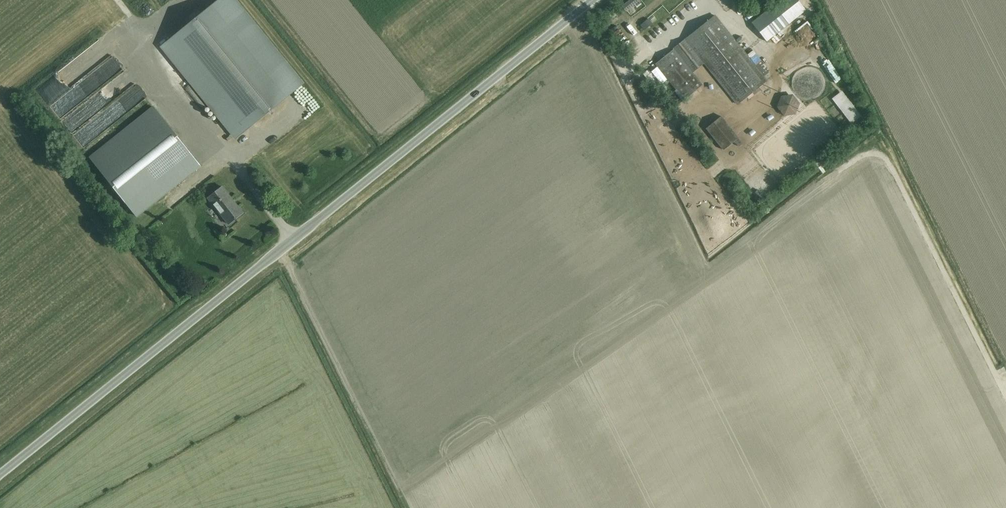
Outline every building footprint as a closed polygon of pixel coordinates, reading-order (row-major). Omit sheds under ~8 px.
[(304,83),(238,0),(218,0),(159,47),(233,140),(304,83)] [(798,0),(780,0),(751,23),(767,41),(806,10),(798,0)] [(736,104),(767,80),(715,16),(685,40),(673,49),(655,63),(684,99),(702,85),(707,81),(697,69),(704,63),(736,104)] [(797,65),(801,70),(807,65),(804,60),(797,65)] [(128,76),(122,81),(128,88),(134,84),(128,76)] [(187,88),(183,92),(192,101),(197,97),(187,88)] [(118,98),(113,89),(103,96),(108,104),(118,98)] [(153,107),(90,157),(137,216),(200,166),(153,107)] [(723,150),(738,138),(721,116),(706,128),(723,150)] [(228,224),(243,212),(222,187),(207,197),(228,224)]
